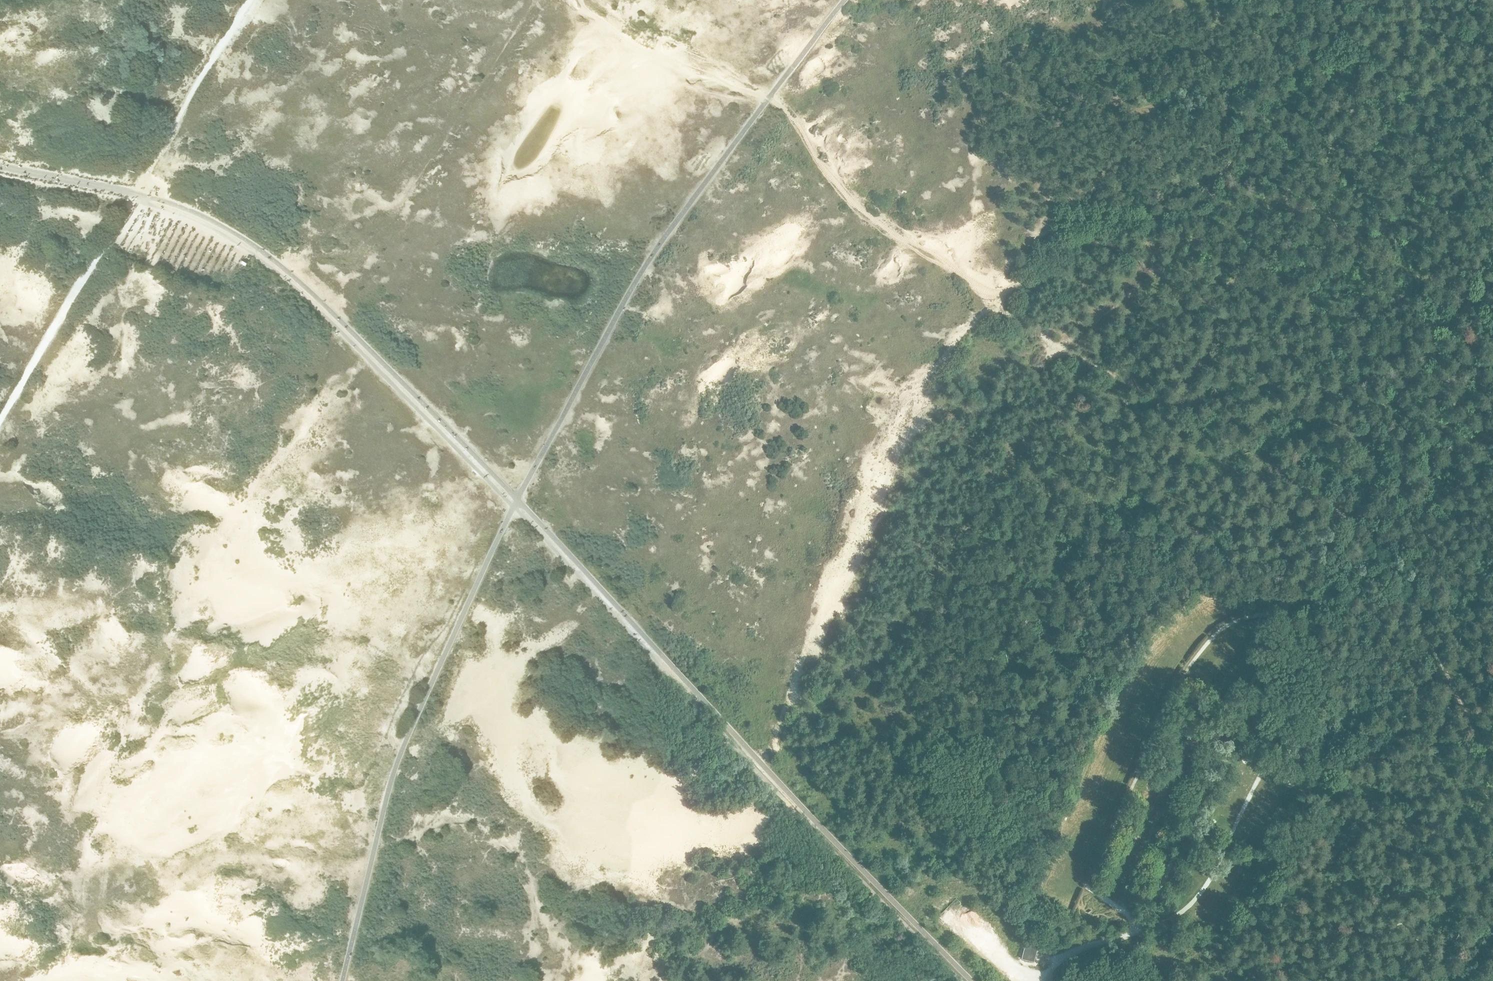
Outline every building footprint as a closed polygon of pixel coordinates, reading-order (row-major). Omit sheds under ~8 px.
[(1033,945),(1025,943),(1023,951),(1022,958),(1034,961),(1037,946),(1033,945)]
